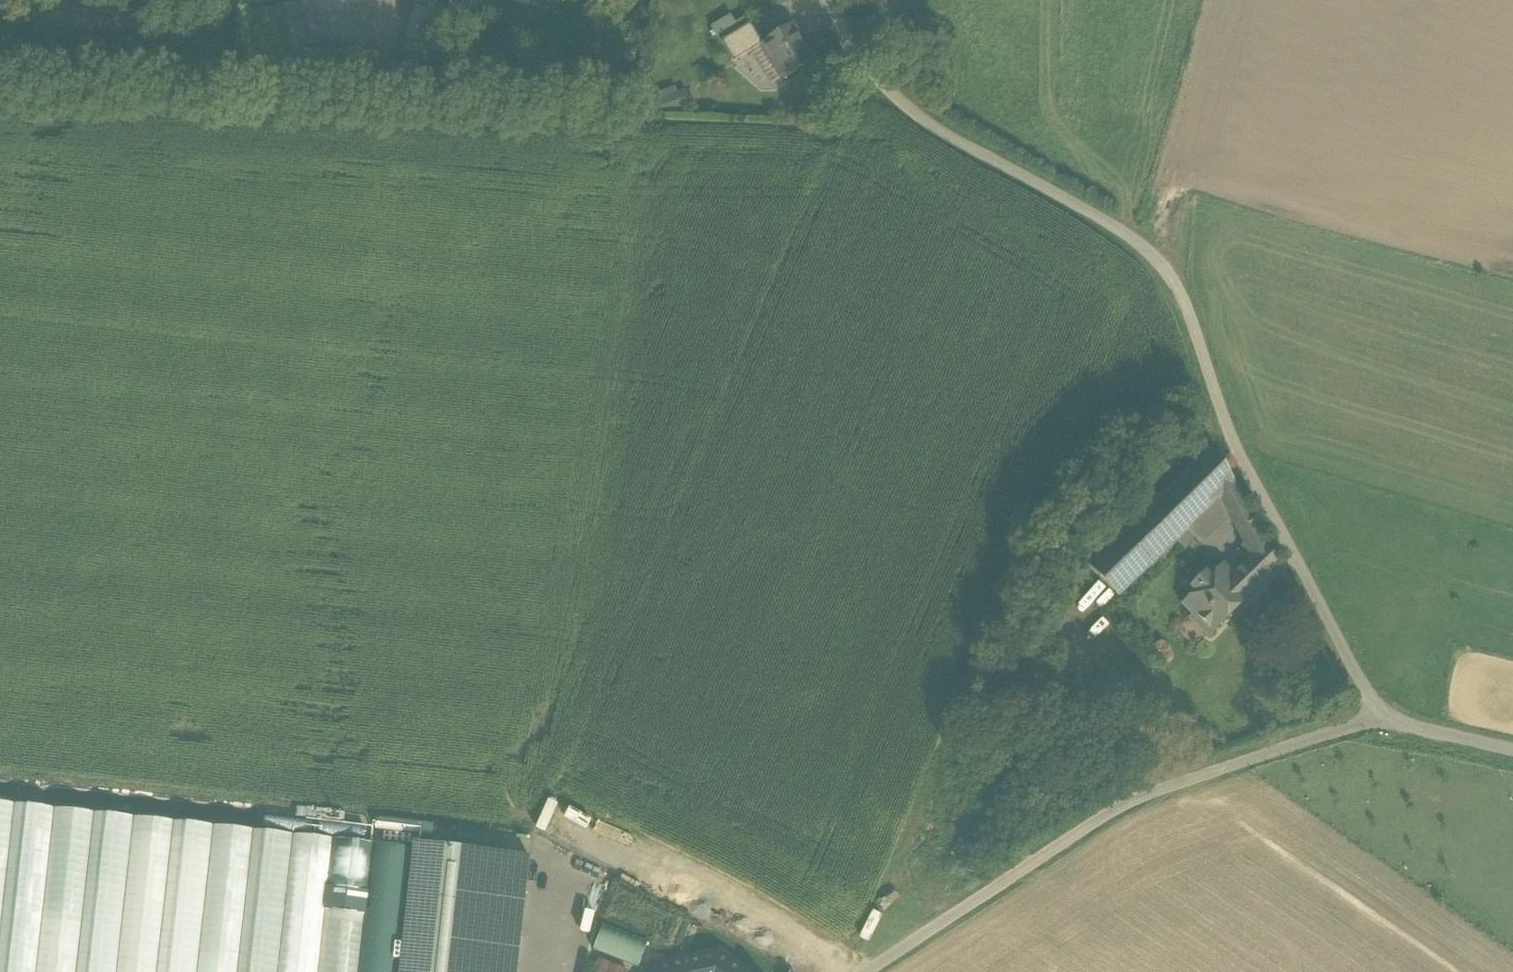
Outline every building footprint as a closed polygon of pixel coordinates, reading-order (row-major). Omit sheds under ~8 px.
[(731,19),(713,30),(720,42),(746,26),(749,25),(745,19),(735,26),(731,19)] [(746,26),(720,42),(733,63),(751,52),(758,47),(746,26)] [(758,47),(751,52),(771,85),(782,78),(783,79),(812,62),(791,27),(758,47)] [(658,106),(685,102),(683,86),(656,91),(658,106)] [(1251,515),(1214,444),(1088,566),(1118,598),(1177,540),(1220,498),(1233,524),(1251,515)] [(1196,560),(1233,524),(1220,498),(1177,540),(1196,560)] [(1279,568),(1258,528),(1240,537),(1264,582),(1279,568)] [(1187,611),(1187,618),(1194,625),(1200,620),(1188,608),(1197,599),(1203,605),(1214,595),(1208,589),(1227,571),(1238,583),(1244,577),(1234,567),(1229,572),(1219,562),(1206,574),(1202,571),(1186,587),(1189,590),(1177,602),(1187,611)] [(1227,571),(1208,589),(1214,595),(1203,605),(1197,599),(1188,608),(1200,620),(1194,625),(1182,638),(1194,650),(1250,595),(1238,583),(1227,571)] [(1260,586),(1248,574),(1244,577),(1238,583),(1250,595),(1260,586)] [(0,803),(0,971),(399,971),(413,849),(0,803)] [(413,845),(413,849),(399,971),(480,971),(493,853),(413,845)] [(588,948),(635,968),(646,942),(599,922),(588,948)] [(717,953),(700,957),(703,971),(743,971),(744,971),(717,953)] [(628,970),(594,957),(588,971),(627,971),(628,970)] [(670,963),(672,971),(703,971),(700,957),(670,963)] [(653,967),(650,971),(672,971),(670,963),(653,967)]
